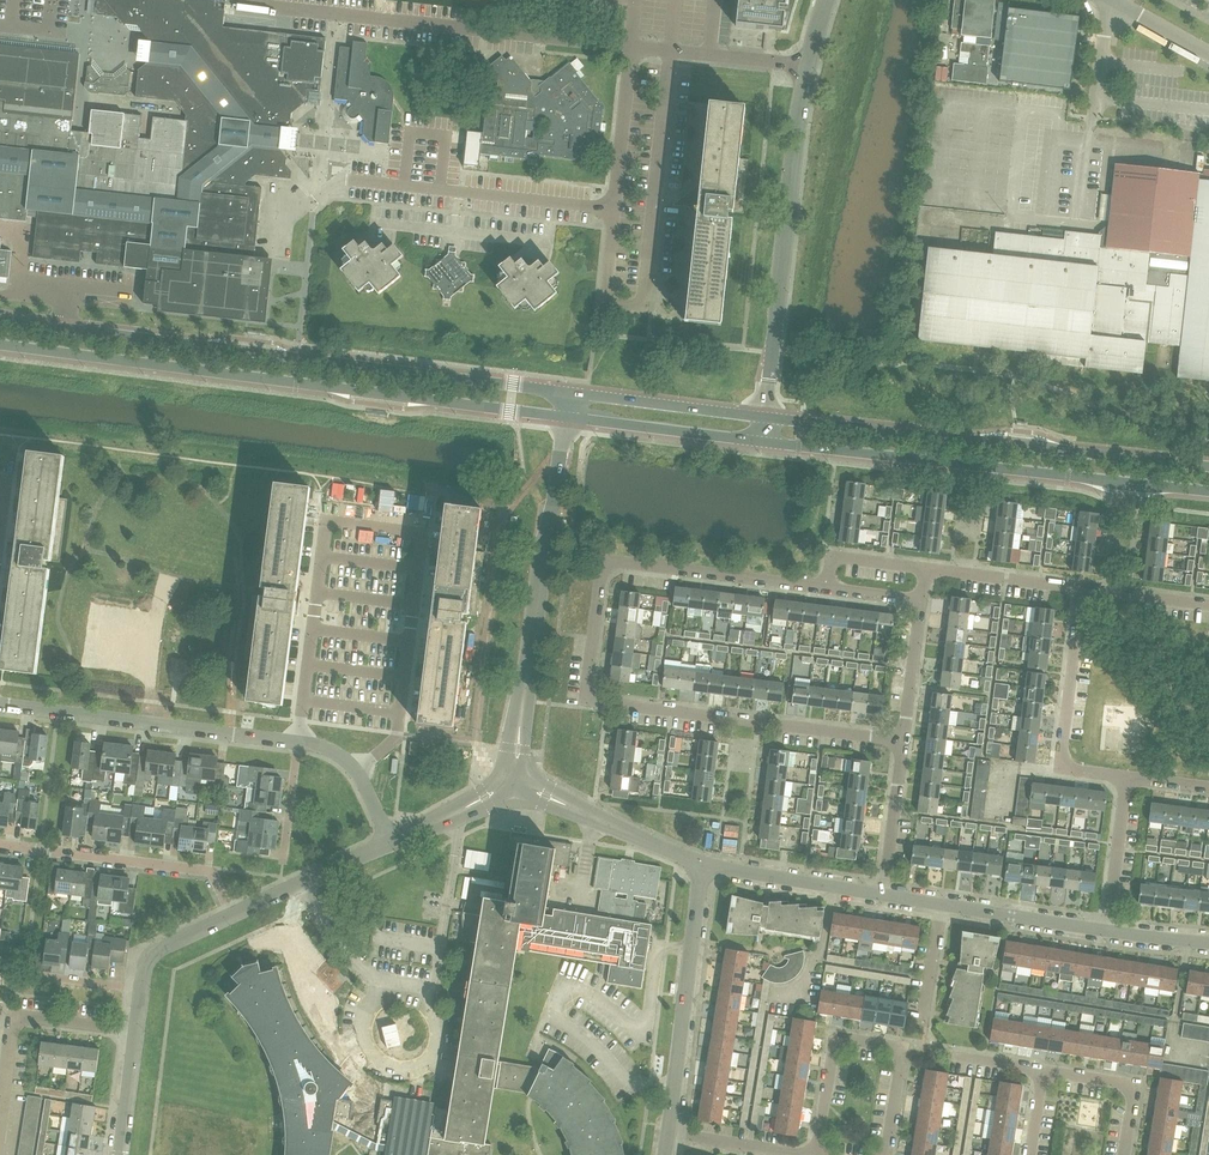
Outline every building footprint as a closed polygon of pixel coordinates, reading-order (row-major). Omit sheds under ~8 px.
[(291,179),(310,181),(314,154),(316,130),(321,91),(326,39),(286,34),(279,33),(277,33),(224,27),(226,1),(216,0),(95,0),(94,1),(97,2),(97,8),(100,12),(106,13),(106,16),(117,17),(118,17),(119,18),(121,20),(123,23),(125,25),(126,24),(138,25),(143,31),(142,32),(149,40),(149,44),(147,60),(147,63),(138,70),(139,71),(136,97),(162,100),(176,101),(176,102),(181,108),(187,115),(189,115),(188,121),(153,117),(151,139),(140,138),(142,116),(124,114),(108,112),(92,110),(90,133),(82,132),(82,131),(76,131),(72,130),(78,72),(80,54),(79,54),(0,45),(0,218),(4,218),(27,221),(28,215),(32,215),(38,216),(35,245),(33,257),(52,259),(80,262),(82,250),(98,252),(97,264),(130,268),(149,270),(148,276),(147,281),(146,281),(144,304),(159,306),(158,311),(266,323),(273,259),(254,257),(255,251),(262,188),(246,186),(246,182),(256,175),(291,179)] [(509,11),(521,13),(522,1),(511,0),(510,0),(509,11)] [(736,26),(787,32),(791,19),(795,5),(797,0),(739,0),(736,26)] [(995,12),(966,9),(967,0),(955,0),(952,28),(961,29),(961,35),(992,39),(995,12)] [(966,9),(995,12),(996,0),(967,0),(966,9)] [(999,2),(994,40),(1004,41),(999,81),(1070,90),(1076,40),(1074,40),(1075,28),(1067,18),(1056,17),(1056,14),(1008,8),(1009,4),(1004,3),(999,2)] [(389,144),(394,98),(395,95),(389,83),(380,77),(371,76),(372,64),(367,56),(368,43),(354,42),(353,48),(341,46),(334,99),(348,100),(349,103),(347,105),(350,109),(349,109),(349,110),(348,111),(348,112),(348,113),(348,114),(348,115),(348,116),(349,116),(349,117),(350,118),(351,118),(352,119),(353,119),(354,119),(355,119),(356,119),(357,118),(360,122),(363,119),(365,122),(363,134),(369,142),(389,144)] [(952,80),(987,84),(988,67),(987,67),(990,46),(978,44),(963,43),(961,43),(961,45),(960,52),(959,64),(954,64),(952,80)] [(500,157),(505,158),(505,160),(514,161),(515,159),(529,160),(528,163),(538,164),(539,156),(575,160),(580,156),(588,149),(601,138),(602,131),(605,132),(606,123),(603,122),(605,105),(583,78),(585,76),(580,69),(577,71),(571,63),(569,61),(545,81),(540,85),(532,92),(533,82),(530,79),(511,56),(506,60),(503,55),(499,58),(490,65),(497,73),(493,76),(498,82),(497,91),(497,94),(487,93),(486,103),(485,108),(482,132),(481,132),(468,130),(464,164),(479,166),(480,159),(481,155),(490,156),(490,159),(499,160),(500,157)] [(107,93),(107,90),(103,90),(104,87),(101,87),(102,77),(92,65),(88,66),(86,81),(85,81),(85,86),(89,91),(107,93)] [(109,78),(107,90),(107,93),(125,95),(130,92),(130,86),(129,86),(131,71),(128,69),(116,79),(109,78)] [(680,205),(680,206),(688,206),(698,207),(697,217),(696,227),(687,310),(686,321),(689,321),(719,325),(730,220),(727,220),(728,211),(731,212),(743,213),(748,159),(740,158),(738,158),(743,107),(713,103),(710,103),(709,110),(701,182),(701,186),(700,186),(686,197),(686,205),(680,205)] [(1178,171),(1166,170),(1116,164),(1112,198),(1109,222),(1108,229),(1107,229),(1101,234),(1101,235),(1065,231),(1064,240),(1043,237),(996,232),(993,255),(928,248),(918,340),(1034,353),(1033,362),(1142,374),(1145,343),(1180,346),(1177,378),(1208,381),(1208,174),(1178,171)] [(5,276),(8,274),(8,278),(9,278),(10,278),(13,250),(12,250),(11,251),(11,250),(11,251),(1,250),(1,249),(2,238),(1,237),(1,238),(0,238),(0,276),(5,276)] [(403,256),(396,247),(394,245),(388,250),(383,244),(380,247),(378,244),(371,243),(369,245),(367,242),(360,247),(355,240),(343,250),(352,261),(341,269),(359,292),(370,283),(379,294),(402,276),(393,265),(403,256)] [(429,277),(434,283),(444,296),(444,300),(451,300),(452,296),(471,281),(474,282),(475,274),(471,274),(456,255),(457,249),(449,249),(449,254),(429,269),(426,269),(425,276),(429,277)] [(559,273),(550,261),(544,267),(539,260),(535,263),(533,260),(528,260),(525,262),(522,259),(516,264),(511,258),(499,267),(508,278),(497,286),(514,309),(526,300),(535,311),(557,293),(549,282),(559,273)] [(59,497),(64,456),(34,452),(31,451),(18,544),(17,554),(12,554),(12,556),(17,556),(14,576),(2,670),(6,670),(36,674),(49,569),(46,568),(47,561),(60,562),(69,498),(59,497)] [(847,481),(845,496),(864,499),(866,484),(847,481)] [(250,701),(279,705),(283,706),(296,613),(298,613),(297,620),(298,620),(302,592),(298,592),(299,582),(310,488),(308,487),(278,483),(264,588),(267,589),(266,597),(253,595),(245,659),(255,660),(250,701)] [(926,506),(945,509),(947,494),(928,491),(926,506)] [(862,514),(864,499),(845,496),(843,511),(862,514)] [(997,516),(1016,518),(1018,503),(999,501),(997,516)] [(447,505),(446,510),(434,598),(432,597),(433,591),(432,591),(428,619),(432,619),(418,723),(422,723),(423,723),(453,727),(466,622),(463,622),(464,614),(478,616),(486,552),(476,550),(481,509),(450,505),(447,505)] [(926,506),(924,521),(943,524),(945,509),(926,506)] [(843,511),(841,526),(860,528),(862,514),(843,511)] [(1099,513),(1080,511),(1078,526),(1097,528),(1099,513)] [(997,516),(995,531),(1014,533),(1016,518),(997,516)] [(1151,520),(1149,535),(1168,538),(1170,523),(1151,520)] [(924,521),(922,536),(941,539),(943,524),(924,521)] [(858,543),(860,528),(841,526),(839,541),(858,543)] [(1078,526),(1076,541),(1095,543),(1097,528),(1078,526)] [(995,531),(993,545),(1012,548),(1014,533),(995,531)] [(1149,535),(1147,550),(1166,553),(1168,538),(1149,535)] [(939,554),(941,539),(922,536),(920,551),(939,554)] [(1076,541),(1074,556),(1093,558),(1095,543),(1076,541)] [(1012,548),(993,545),(992,560),(1010,563),(1012,548)] [(1147,550),(1146,565),(1164,568),(1166,553),(1147,550)] [(1074,556),(1072,571),(1091,573),(1093,558),(1074,556)] [(1144,580),(1162,582),(1164,568),(1146,565),(1144,580)] [(1204,573),(1204,572),(1198,571),(1197,582),(1207,583),(1208,582),(1208,579),(1208,573),(1204,573)] [(691,588),(676,586),(674,605),(688,607),(691,588)] [(705,590),(691,588),(688,607),(703,609),(705,590)] [(720,592),(705,590),(703,609),(718,611),(720,592)] [(622,591),(620,606),(639,608),(641,593),(622,591)] [(733,613),(735,594),(720,592),(718,611),(717,617),(732,619),(733,612),(733,613)] [(750,596),(735,594),(733,613),(748,614),(750,596)] [(765,598),(750,596),(748,614),(763,616),(765,598)] [(969,614),(971,599),(952,596),(950,611),(969,614)] [(788,620),(791,601),(776,599),(773,618),(788,620)] [(661,600),(661,606),(660,611),(668,612),(669,601),(661,600)] [(805,603),(791,601),(788,620),(803,622),(805,603)] [(820,605),(805,603),(803,622),(818,624),(820,605)] [(818,624),(833,626),(835,607),(820,605),(818,624)] [(639,608),(620,606),(618,621),(637,623),(639,608)] [(850,609),(835,607),(833,626),(847,628),(850,609)] [(1036,607),(1034,622),(1053,624),(1055,609),(1036,607)] [(865,611),(850,609),(847,628),(862,630),(865,611)] [(879,613),(865,611),(862,630),(877,632),(879,613)] [(967,629),(969,614),(950,611),(948,626),(967,629)] [(892,634),(894,615),(879,613),(877,632),(892,634)] [(1017,620),(1004,619),(1002,630),(1008,630),(1008,627),(1016,628),(1017,620)] [(618,621),(616,635),(635,638),(637,623),(618,621)] [(1051,639),(1053,624),(1034,622),(1032,637),(1051,639)] [(965,643),(967,629),(948,626),(947,641),(965,643)] [(633,653),(635,638),(616,635),(614,650),(633,653)] [(1032,637),(1030,652),(1049,654),(1051,639),(1032,637)] [(800,645),(799,651),(810,653),(811,647),(810,646),(811,640),(804,640),(803,646),(800,645)] [(699,643),(688,641),(687,647),(691,648),(690,654),(698,655),(699,643)] [(947,641),(945,656),(963,658),(965,643),(947,641)] [(662,657),(664,645),(652,644),(651,655),(656,655),(656,656),(662,657)] [(614,650),(613,665),(631,668),(633,653),(614,650)] [(717,651),(715,661),(726,662),(727,652),(717,651)] [(1028,667),(1047,669),(1049,654),(1030,652),(1028,667)] [(961,673),(963,658),(945,656),(943,671),(961,673)] [(629,682),(631,668),(613,665),(611,680),(629,682)] [(992,677),(993,666),(987,665),(987,668),(982,668),(981,675),(986,675),(986,677),(992,677)] [(678,689),(680,670),(665,668),(663,687),(678,689)] [(678,689),(693,691),(695,672),(680,670),(678,689)] [(941,686),(960,688),(961,673),(943,671),(941,686)] [(1025,686),(1044,689),(1046,674),(1027,671),(1025,686)] [(693,691),(708,693),(710,673),(695,672),(693,691)] [(710,673),(708,693),(722,694),(725,675),(710,673)] [(722,694),(737,696),(740,677),(725,675),(722,694)] [(752,698),(755,679),(740,677),(737,696),(752,698)] [(752,698),(767,700),(770,681),(755,679),(752,698)] [(767,700),(782,702),(784,683),(770,681),(767,700)] [(1001,683),(995,683),(994,694),(1000,695),(1000,693),(1007,694),(1008,685),(1001,684),(1001,683)] [(792,703),(807,705),(810,686),(795,684),(792,703)] [(822,707),(825,688),(810,686),(807,705),(822,707)] [(1025,686),(1024,701),(1043,704),(1044,689),(1025,686)] [(822,707),(837,709),(840,690),(825,688),(822,707)] [(854,692),(840,690),(837,709),(852,711),(854,692)] [(852,711),(867,713),(869,694),(854,692),(852,711)] [(933,693),(931,708),(950,710),(952,695),(933,693)] [(882,715),(884,696),(869,694),(867,713),(882,715)] [(987,714),(989,697),(981,696),(980,703),(982,703),(981,714),(987,714)] [(1024,701),(1022,716),(1041,719),(1043,704),(1024,701)] [(948,725),(950,710),(931,708),(930,722),(948,725)] [(987,714),(981,714),(979,729),(985,730),(987,714)] [(1041,719),(1022,716),(1020,731),(1039,734),(1041,719)] [(930,722),(928,737),(947,740),(948,725),(930,722)] [(2,760),(16,762),(16,761),(23,762),(25,749),(18,748),(19,737),(20,732),(17,732),(15,730),(10,729),(8,731),(6,730),(3,753),(3,754),(2,760)] [(617,744),(635,747),(637,732),(619,729),(617,744)] [(1020,731),(1018,746),(1037,749),(1039,734),(1020,731)] [(23,762),(23,766),(28,766),(29,766),(30,768),(44,769),(45,761),(48,736),(47,736),(37,734),(34,734),(33,742),(26,741),(25,749),(23,762)] [(945,755),(947,740),(928,737),(926,752),(945,755)] [(93,785),(93,782),(93,780),(96,762),(88,761),(91,743),(88,743),(87,741),(85,740),(83,740),(81,740),(79,742),(76,741),(73,768),(83,769),(82,781),(87,781),(86,789),(92,790),(93,785)] [(700,740),(698,755),(717,757),(719,742),(700,740)] [(410,749),(409,754),(416,755),(418,742),(411,742),(411,744),(410,749)] [(96,762),(93,780),(93,782),(93,785),(96,785),(97,780),(105,781),(107,770),(116,771),(120,745),(105,743),(103,759),(96,758),(96,762)] [(634,761),(635,747),(617,744),(615,759),(634,761)] [(137,781),(139,766),(139,764),(132,763),(134,747),(120,745),(116,771),(126,772),(124,784),(136,785),(137,781)] [(1037,749),(1018,746),(1016,761),(1022,762),(1035,764),(1037,749)] [(771,749),(769,764),(788,766),(790,751),(771,749)] [(152,774),(159,775),(162,750),(158,750),(156,752),(149,751),(147,767),(139,766),(137,781),(145,782),(145,780),(151,781),(152,774)] [(179,787),(180,786),(181,772),(174,771),(176,754),(168,753),(167,751),(162,750),(159,775),(166,776),(166,782),(169,785),(179,787)] [(924,767),(943,769),(945,755),(926,752),(924,767)] [(187,784),(193,784),(195,786),(201,787),(202,778),(205,756),(191,754),(190,760),(189,770),(182,769),(181,772),(180,786),(187,787),(187,784)] [(715,772),(717,757),(698,755),(696,770),(715,772)] [(216,773),(218,762),(218,757),(205,756),(202,778),(208,779),(208,783),(209,785),(214,786),(214,787),(223,788),(224,774),(216,773)] [(632,776),(634,761),(615,759),(613,774),(632,776)] [(871,762),(866,761),(852,759),(850,774),(869,777),(871,762)] [(979,760),(977,773),(990,775),(992,761),(979,760)] [(786,781),(788,766),(769,764),(767,779),(786,781)] [(259,784),(258,789),(280,792),(281,787),(283,786),(284,785),(284,783),(283,781),(282,779),(282,778),(275,777),(276,770),(250,766),(248,781),(256,782),(259,784)] [(941,784),(943,769),(924,767),(922,782),(941,784)] [(696,770),(694,785),(713,787),(715,772),(696,770)] [(30,773),(27,772),(22,772),(21,781),(26,781),(29,782),(30,773)] [(642,778),(632,776),(613,774),(612,789),(640,792),(642,778)] [(850,774),(848,789),(867,791),(869,777),(850,774)] [(1033,786),(1033,783),(1033,779),(1020,777),(1020,784),(1033,786)] [(784,796),(786,781),(767,779),(765,793),(784,796)] [(939,799),(941,784),(922,782),(920,797),(939,799)] [(1033,783),(1033,786),(1032,792),(1031,799),(1031,801),(1045,803),(1047,784),(1033,783)] [(1032,792),(1033,786),(1020,784),(1019,790),(1032,792)] [(1045,803),(1060,805),(1062,786),(1047,784),(1045,803)] [(711,802),(713,787),(694,785),(692,800),(711,802)] [(976,786),(975,793),(987,795),(988,787),(976,786)] [(1060,805),(1075,807),(1077,788),(1062,786),(1060,805)] [(17,812),(20,789),(15,788),(15,794),(6,793),(4,803),(0,803),(0,826),(8,827),(10,812),(17,812)] [(1075,807),(1090,809),(1092,790),(1077,788),(1075,807)] [(17,812),(16,820),(23,821),(22,827),(24,827),(26,829),(28,830),(30,830),(32,830),(34,828),(36,829),(40,804),(29,802),(31,790),(25,790),(20,789),(19,795),(17,809),(17,812)] [(92,790),(86,789),(85,789),(84,797),(85,797),(84,803),(83,803),(82,809),(68,807),(64,834),(79,836),(81,825),(87,826),(88,821),(90,805),(91,801),(92,790)] [(280,797),(280,792),(258,789),(257,796),(247,795),(245,809),(263,812),(266,812),(267,805),(278,806),(279,805),(280,804),(282,802),(282,800),(281,798),(280,797)] [(848,789),(846,804),(865,806),(867,791),(848,789)] [(1018,797),(1031,799),(1032,792),(1019,790),(1018,797)] [(1107,792),(1092,790),(1090,809),(1105,811),(1107,792)] [(763,808),(782,811),(784,796),(765,793),(763,808)] [(939,799),(920,797),(918,812),(937,814),(939,799)] [(1030,806),(1031,801),(1031,799),(1018,797),(1017,804),(1030,806)] [(818,800),(816,811),(821,811),(822,810),(827,811),(828,802),(823,802),(823,800),(818,800)] [(94,838),(107,840),(111,815),(100,814),(102,802),(91,801),(90,805),(88,821),(96,822),(94,838)] [(1149,821),(1164,823),(1167,805),(1152,803),(1149,821)] [(846,804),(845,818),(863,821),(865,806),(846,804)] [(131,826),(133,806),(126,805),(124,817),(111,815),(107,840),(122,842),(124,825),(131,826)] [(134,805),(133,806),(131,826),(131,827),(138,828),(136,844),(150,845),(153,819),(144,818),(146,807),(134,805)] [(219,806),(207,805),(206,813),(218,814),(219,806)] [(1179,825),(1181,806),(1167,805),(1164,823),(1179,825)] [(1179,825),(1194,827),(1196,808),(1181,806),(1179,825)] [(177,807),(176,811),(174,833),(181,834),(179,849),(193,851),(196,828),(189,827),(190,817),(187,817),(189,808),(177,807)] [(780,825),(782,811),(763,808),(761,823),(780,825)] [(1208,829),(1208,826),(1208,810),(1196,808),(1194,827),(1208,829)] [(167,832),(174,833),(176,811),(165,809),(163,820),(153,819),(150,845),(165,847),(165,843),(167,832)] [(263,812),(245,809),(242,809),(240,830),(251,832),(277,835),(279,821),(263,819),(263,812)] [(1029,812),(1016,810),(1015,817),(1028,819),(1029,812)] [(1028,826),(1028,824),(1028,819),(1015,817),(1014,816),(1013,824),(1028,826)] [(861,835),(863,821),(845,818),(843,833),(861,835)] [(948,820),(936,818),(936,824),(937,824),(936,834),(946,835),(948,820)] [(206,853),(208,841),(209,836),(216,837),(218,823),(204,821),(203,829),(196,828),(193,851),(206,853)] [(778,840),(780,825),(761,823),(759,838),(762,839),(760,848),(780,850),(781,840),(778,840)] [(234,851),(259,854),(260,847),(275,849),(277,835),(251,832),(250,841),(236,839),(234,851)] [(382,1097),(378,1122),(380,1123),(382,1123),(389,1124),(389,1127),(384,1154),(460,1154),(465,1154),(490,1154),(492,1146),(485,1145),(490,1118),(494,1088),(499,1061),(517,950),(610,965),(607,982),(607,983),(642,988),(644,970),(645,970),(648,948),(650,949),(652,949),(654,937),(650,937),(651,933),(652,925),(648,924),(644,923),(647,904),(637,903),(638,901),(633,900),(634,895),(657,899),(662,868),(635,863),(625,862),(599,858),(595,888),(601,889),(608,890),(605,911),(609,912),(608,917),(554,908),(546,907),(553,864),(568,867),(572,844),(513,833),(511,847),(518,848),(513,876),(509,901),(503,900),(484,897),(483,903),(481,915),(464,912),(463,912),(463,913),(462,916),(462,920),(463,923),(463,926),(464,930),(465,933),(466,936),(468,939),(470,942),(470,943),(471,942),(477,943),(476,945),(471,981),(468,999),(460,1045),(459,1054),(458,1055),(458,1056),(457,1063),(454,1080),(449,1112),(434,1109),(434,1106),(420,1103),(409,1101),(394,1099),(394,1101),(393,1101),(383,1099),(383,1097),(382,1097)] [(859,851),(861,835),(843,833),(841,848),(838,847),(836,857),(856,860),(857,850),(859,851)] [(1176,843),(1175,854),(1186,856),(1188,844),(1176,843)] [(912,864),(927,866),(929,847),(914,845),(912,864)] [(927,866),(941,867),(944,849),(929,847),(927,866)] [(956,869),(959,851),(944,849),(941,867),(956,869)] [(956,869),(971,871),(974,853),(959,851),(956,869)] [(971,871),(986,873),(988,854),(974,853),(971,871)] [(986,873),(1001,875),(1003,856),(988,854),(986,873)] [(1,888),(7,889),(10,866),(6,865),(5,863),(3,862),(1,862),(0,862),(0,889),(1,888)] [(1005,880),(1020,882),(1022,864),(1008,862),(1005,880)] [(10,866),(7,889),(13,889),(14,892),(13,900),(27,901),(29,887),(22,886),(24,867),(23,867),(22,865),(20,864),(18,864),(15,864),(14,866),(10,866)] [(1035,884),(1037,865),(1022,864),(1020,882),(1035,884)] [(1035,884),(1050,886),(1052,867),(1037,865),(1035,884)] [(1067,869),(1052,867),(1050,886),(1065,888),(1067,869)] [(51,874),(49,893),(56,894),(57,892),(70,894),(73,871),(59,869),(58,875),(51,874)] [(1065,888),(1080,890),(1082,871),(1067,869),(1065,888)] [(84,898),(84,905),(91,906),(91,899),(94,881),(94,879),(87,879),(87,873),(73,871),(70,894),(84,895),(84,898)] [(1097,873),(1082,871),(1080,890),(1094,892),(1097,873)] [(113,900),(116,877),(102,875),(101,882),(94,881),(91,899),(99,900),(99,898),(113,900)] [(134,914),(136,899),(128,898),(130,879),(116,877),(113,900),(120,901),(119,912),(134,914)] [(1154,904),(1156,886),(1141,884),(1139,902),(1154,904)] [(1154,904),(1169,906),(1171,888),(1156,886),(1154,904)] [(1171,888),(1169,906),(1184,908),(1186,890),(1171,888)] [(1184,908),(1198,910),(1201,891),(1186,890),(1184,908)] [(1208,911),(1208,892),(1201,891),(1198,910),(1208,911)] [(781,902),(781,901),(770,902),(769,906),(763,905),(763,903),(737,896),(737,897),(735,906),(731,906),(728,923),(733,923),(731,932),(731,933),(758,935),(759,927),(766,928),(766,929),(820,937),(824,911),(816,911),(816,908),(817,908),(817,907),(798,908),(798,905),(799,905),(799,904),(780,905),(780,902),(781,902)] [(845,938),(849,915),(834,913),(831,936),(845,938)] [(845,938),(859,940),(863,917),(849,915),(845,938)] [(859,940),(874,943),(877,919),(863,917),(859,940)] [(874,943),(888,945),(892,922),(877,919),(874,943)] [(888,945),(902,947),(906,924),(892,922),(888,945)] [(917,949),(920,926),(906,924),(902,947),(917,949)] [(60,965),(60,962),(61,956),(67,956),(70,934),(59,932),(58,940),(47,939),(45,955),(44,954),(43,964),(52,965),(53,964),(60,965)] [(957,980),(954,988),(950,997),(951,997),(951,996),(954,997),(947,1015),(948,1015),(948,1014),(951,1015),(948,1023),(978,1028),(979,1019),(981,1010),(982,1002),(983,1002),(984,991),(987,974),(988,967),(992,968),(999,941),(998,941),(989,940),(990,936),(973,933),(972,937),(963,935),(961,963),(962,963),(961,969),(957,969),(957,970),(953,979),(954,979),(954,978),(957,980)] [(85,969),(86,960),(87,954),(94,955),(96,937),(89,936),(88,944),(74,942),(70,968),(85,969)] [(124,962),(125,953),(127,940),(105,937),(104,943),(96,942),(93,967),(100,968),(100,969),(100,970),(101,971),(102,971),(103,972),(104,972),(105,971),(106,971),(107,970),(108,969),(109,969),(110,961),(124,962)] [(1021,943),(1007,940),(1003,964),(1018,966),(1021,943)] [(1018,966),(1032,968),(1036,945),(1021,943),(1018,966)] [(1032,968),(1046,971),(1050,947),(1036,945),(1032,968)] [(1060,973),(1064,950),(1050,947),(1046,971),(1045,976),(1052,977),(1052,972),(1060,973)] [(726,949),(724,963),(747,967),(750,953),(726,949)] [(1060,973),(1074,975),(1078,952),(1064,950),(1060,973)] [(773,965),(772,974),(771,982),(776,983),(782,983),(787,982),(792,980),(797,976),(800,972),(803,967),(805,962),(805,956),(804,951),(785,956),(785,958),(789,959),(788,962),(786,965),(783,967),(780,968),(777,967),(773,965)] [(1089,977),(1092,954),(1078,952),(1074,975),(1089,977)] [(827,961),(841,963),(842,956),(828,954),(827,961)] [(1089,977),(1103,980),(1107,957),(1092,954),(1089,977)] [(842,956),(841,963),(855,965),(856,959),(842,956)] [(1121,959),(1107,957),(1103,980),(1117,982),(1121,959)] [(870,968),(871,961),(856,959),(855,965),(870,968)] [(1117,982),(1131,984),(1135,961),(1121,959),(1117,982)] [(885,963),(871,961),(870,968),(884,970),(885,963)] [(1131,984),(1145,987),(1149,963),(1135,961),(1131,984)] [(724,963),(722,977),(745,981),(747,967),(724,963)] [(884,970),(898,972),(899,966),(885,963),(884,970)] [(1145,987),(1160,989),(1163,966),(1149,963),(1145,987)] [(228,995),(229,995),(234,1001),(240,1007),(241,1009),(242,1010),(244,1013),(244,1014),(245,1013),(248,1017),(248,1018),(250,1019),(254,1026),(259,1033),(260,1035),(260,1036),(262,1039),(262,1040),(263,1040),(265,1044),(265,1045),(266,1047),(270,1054),(273,1062),(274,1064),(274,1065),(276,1068),(275,1069),(276,1069),(278,1073),(278,1074),(279,1076),(281,1084),(283,1092),(284,1095),(285,1099),(284,1099),(284,1100),(285,1100),(285,1105),(286,1105),(286,1107),(287,1111),(287,1116),(288,1119),(288,1124),(288,1125),(288,1133),(288,1135),(288,1140),(287,1140),(287,1141),(288,1141),(288,1145),(288,1146),(288,1148),(288,1154),(328,1154),(335,1113),(338,1114),(339,1114),(339,1116),(350,1118),(351,1110),(358,1111),(361,1111),(361,1112),(362,1112),(362,1111),(365,1111),(366,1111),(368,1109),(369,1110),(369,1109),(372,1107),(374,1105),(375,1105),(375,1104),(376,1101),(377,1101),(377,1098),(378,1098),(378,1097),(378,1094),(378,1093),(378,1090),(378,1089),(377,1090),(377,1087),(376,1086),(375,1084),(375,1083),(375,1082),(374,1083),(372,1081),(361,1071),(360,1070),(359,1070),(353,1065),(352,1066),(350,1068),(343,1076),(337,1071),(332,1066),(332,1065),(331,1065),(328,1062),(322,1055),(316,1049),(311,1042),(311,1041),(311,1040),(310,1041),(307,1036),(302,1029),(298,1022),(294,1014),(295,1014),(294,1013),(294,1014),(291,1009),(288,1001),(284,993),(281,985),(282,985),(282,984),(281,984),(279,976),(277,968),(276,968),(276,967),(267,971),(262,973),(261,973),(258,964),(234,977),(241,983),(240,984),(231,993),(229,995),(229,994),(228,995)] [(826,964),(825,970),(839,973),(840,967),(826,964)] [(898,972),(912,975),(913,968),(899,966),(898,972)] [(1163,966),(1160,989),(1174,991),(1178,968),(1163,966)] [(854,975),(855,969),(840,967),(839,973),(854,975)] [(869,971),(855,969),(854,975),(868,977),(869,971)] [(1201,996),(1205,972),(1190,970),(1186,994),(1201,996)] [(770,985),(771,982),(772,974),(766,971),(764,979),(764,984),(770,985)] [(869,971),(868,977),(882,980),(883,974),(869,971)] [(1208,997),(1208,973),(1205,972),(1201,996),(1208,997)] [(883,974),(882,980),(897,982),(898,976),(883,974)] [(912,978),(898,976),(897,982),(911,984),(912,978)] [(745,981),(722,977),(719,991),(743,995),(745,981)] [(999,990),(1013,992),(1014,985),(1000,983),(999,990)] [(761,998),(768,999),(770,985),(764,984),(762,991),(756,990),(755,997),(761,998)] [(1029,988),(1014,985),(1013,992),(1028,994),(1029,988)] [(1043,990),(1029,988),(1028,994),(1042,997),(1043,990)] [(818,1013),(833,1015),(836,992),(822,989),(819,1008),(818,1013)] [(1042,997),(1056,999),(1057,992),(1043,990),(1042,997)] [(719,991),(717,1006),(740,1009),(743,995),(719,991)] [(847,1017),(851,994),(836,992),(833,1015),(847,1017)] [(1071,995),(1057,992),(1056,999),(1070,1001),(1071,995)] [(997,1000),(1012,1002),(1013,996),(998,993),(997,1000)] [(847,1017),(861,1020),(865,996),(851,994),(847,1017)] [(1084,1004),(1085,997),(1071,995),(1070,1001),(1084,1004)] [(875,1022),(879,999),(865,996),(861,1020),(875,1022)] [(1013,996),(1012,1002),(1026,1005),(1027,998),(1013,996)] [(1100,999),(1085,997),(1084,1004),(1098,1006),(1100,999)] [(759,1012),(765,1014),(768,999),(761,998),(759,1012)] [(1026,1005),(1040,1007),(1041,1000),(1027,998),(1026,1005)] [(875,1022),(890,1024),(893,1001),(879,999),(875,1022)] [(1114,1002),(1100,999),(1098,1006),(1113,1008),(1114,1002)] [(1040,1007),(1054,1009),(1055,1003),(1041,1000),(1040,1007)] [(908,1003),(893,1001),(890,1024),(904,1027),(908,1003)] [(1127,1011),(1128,1004),(1114,1002),(1113,1008),(1127,1011)] [(1054,1009),(1068,1012),(1069,1005),(1055,1003),(1054,1009)] [(1142,1006),(1128,1004),(1127,1011),(1141,1013),(1142,1006)] [(1069,1005),(1068,1012),(1083,1014),(1084,1007),(1069,1005)] [(717,1006),(715,1020),(738,1024),(740,1009),(717,1006)] [(1155,1015),(1156,1009),(1142,1006),(1141,1013),(1155,1015)] [(1083,1014),(1097,1016),(1098,1010),(1084,1007),(1083,1014)] [(1170,1011),(1156,1009),(1155,1015),(1170,1017),(1170,1011)] [(1097,1016),(1111,1019),(1112,1012),(1098,1010),(1097,1016)] [(757,1027),(763,1028),(765,1014),(759,1012),(757,1027)] [(1126,1014),(1112,1012),(1111,1019),(1125,1021),(1126,1014)] [(1182,1018),(1197,1021),(1198,1015),(1183,1012),(1182,1018)] [(769,1014),(767,1028),(773,1029),(775,1015),(769,1014)] [(1125,1021),(1139,1023),(1140,1017),(1126,1014),(1125,1021)] [(1208,1023),(1208,1016),(1198,1015),(1197,1021),(1208,1023)] [(1009,1020),(994,1017),(990,1041),(1005,1043),(1009,1020)] [(1139,1023),(1154,1026),(1155,1019),(1140,1017),(1139,1023)] [(817,1022),(810,1021),(793,1018),(791,1032),(815,1036),(817,1022)] [(1169,1021),(1155,1019),(1154,1026),(1168,1028),(1169,1021)] [(738,1024),(715,1020),(712,1034),(736,1038),(738,1024)] [(1023,1022),(1009,1020),(1005,1043),(1019,1046),(1023,1022)] [(1037,1024),(1023,1022),(1019,1046),(1033,1048),(1037,1024)] [(1037,1024),(1033,1048),(1048,1050),(1051,1027),(1037,1024)] [(1196,1025),(1190,1024),(1187,1038),(1194,1039),(1196,1025)] [(1196,1025),(1194,1039),(1200,1040),(1203,1026),(1196,1025)] [(1203,1026),(1200,1040),(1207,1041),(1208,1029),(1208,1027),(1203,1026)] [(763,1028),(757,1027),(754,1041),(761,1042),(763,1028)] [(1066,1029),(1051,1027),(1048,1050),(1062,1052),(1066,1029)] [(767,1028),(764,1042),(771,1043),(773,1029),(767,1028)] [(1080,1031),(1066,1029),(1062,1052),(1076,1055),(1080,1031)] [(1090,1057),(1094,1034),(1080,1031),(1076,1055),(1090,1057)] [(812,1050),(815,1036),(791,1032),(789,1046),(812,1050)] [(712,1034),(710,1048),(734,1052),(736,1038),(712,1034)] [(1108,1036),(1094,1034),(1090,1057),(1104,1059),(1108,1036)] [(1122,1038),(1108,1036),(1104,1059),(1119,1062),(1122,1038)] [(1137,1041),(1122,1038),(1119,1062),(1133,1064),(1137,1041)] [(39,1065),(53,1067),(56,1043),(42,1041),(39,1065)] [(752,1055),(759,1056),(761,1042),(754,1041),(752,1055)] [(1133,1064),(1147,1066),(1151,1043),(1137,1041),(1133,1064)] [(762,1057),(769,1058),(770,1048),(778,1049),(779,1045),(771,1043),(764,1042),(762,1057)] [(53,1067),(68,1069),(71,1045),(56,1043),(53,1067)] [(1165,1045),(1151,1043),(1147,1066),(1161,1069),(1162,1063),(1165,1045)] [(71,1045),(68,1069),(82,1070),(85,1047),(71,1045)] [(787,1061),(810,1064),(812,1050),(789,1046),(787,1061)] [(100,1049),(85,1047),(82,1070),(97,1072),(100,1049)] [(734,1052),(710,1048),(708,1063),(731,1066),(734,1052)] [(494,1088),(528,1093),(527,1095),(533,1099),(541,1104),(539,1106),(545,1111),(546,1110),(556,1121),(554,1123),(559,1128),(560,1127),(567,1141),(565,1142),(568,1148),(570,1148),(572,1154),(625,1154),(622,1143),(624,1143),(615,1121),(617,1120),(604,1100),(606,1099),(590,1081),(592,1080),(574,1065),(575,1063),(563,1056),(560,1060),(548,1054),(545,1060),(544,1063),(543,1063),(540,1069),(537,1068),(537,1067),(499,1061),(494,1088)] [(750,1069),(756,1071),(759,1056),(752,1055),(750,1069)] [(766,1072),(769,1058),(762,1057),(760,1071),(766,1072)] [(808,1079),(810,1064),(787,1061),(784,1075),(808,1079)] [(708,1063),(706,1077),(729,1081),(731,1066),(708,1063)] [(1161,1069),(1160,1078),(1168,1079),(1170,1064),(1162,1063),(1161,1069)] [(1168,1079),(1174,1080),(1177,1065),(1170,1064),(1168,1079)] [(1177,1065),(1174,1080),(1181,1081),(1183,1066),(1177,1065)] [(1183,1081),(1187,1082),(1189,1067),(1183,1066),(1181,1081),(1183,1081)] [(1187,1082),(1194,1083),(1196,1069),(1189,1067),(1187,1082)] [(756,1071),(750,1069),(747,1084),(754,1085),(756,1071)] [(926,1069),(924,1083),(947,1087),(949,1073),(926,1069)] [(1194,1083),(1201,1084),(1203,1070),(1196,1069),(1194,1083)] [(1203,1070),(1201,1084),(1207,1085),(1208,1075),(1208,1071),(1203,1070)] [(760,1071),(757,1085),(764,1086),(766,1072),(760,1071)] [(805,1093),(808,1079),(784,1075),(782,1089),(805,1093)] [(963,1090),(970,1091),(972,1077),(966,1076),(963,1090)] [(706,1077),(703,1091),(727,1095),(729,1081),(706,1077)] [(974,1092),(980,1093),(982,1079),(976,1078),(974,1092)] [(1183,1081),(1181,1081),(1174,1080),(1168,1079),(1160,1078),(1158,1092),(1181,1096),(1183,1081)] [(999,1081),(997,1096),(1021,1099),(1023,1085),(999,1081)] [(924,1083),(921,1098),(944,1101),(947,1087),(924,1083)] [(745,1098),(752,1099),(754,1085),(747,1084),(745,1098)] [(1205,1100),(1207,1085),(1201,1084),(1198,1099),(1205,1100)] [(757,1085),(755,1099),(762,1100),(764,1086),(757,1085)] [(36,1086),(35,1093),(50,1095),(51,1089),(36,1086)] [(64,1098),(65,1091),(51,1089),(50,1095),(64,1098)] [(780,1103),(803,1107),(805,1093),(782,1089),(780,1103)] [(963,1090),(961,1104),(968,1105),(970,1091),(963,1090)] [(79,1093),(65,1091),(64,1098),(78,1100),(79,1093)] [(703,1091),(701,1105),(724,1109),(727,1095),(703,1091)] [(974,1092),(971,1106),(978,1107),(980,1093),(974,1092)] [(1179,1110),(1181,1096),(1158,1092),(1155,1106),(1179,1110)] [(78,1100),(92,1102),(93,1095),(79,1093),(78,1100)] [(28,1096),(27,1102),(41,1105),(42,1098),(28,1096)] [(1018,1114),(1021,1099),(997,1096),(995,1110),(1018,1114)] [(45,1098),(43,1113),(49,1114),(52,1099),(45,1098)] [(738,1098),(736,1099),(735,1103),(737,1105),(740,1106),(743,1104),(743,1101),(741,1098),(738,1098)] [(752,1099),(745,1098),(743,1112),(750,1113),(752,1099)] [(942,1116),(944,1101),(921,1098),(919,1112),(942,1116)] [(755,1099),(753,1114),(759,1115),(762,1100),(755,1099)] [(1198,1099),(1196,1113),(1203,1114),(1205,1100),(1198,1099)] [(40,1111),(41,1105),(27,1102),(26,1109),(40,1111)] [(73,1103),(71,1117),(94,1121),(97,1106),(73,1103)] [(801,1121),(803,1107),(780,1103),(777,1118),(801,1121)] [(965,1120),(968,1105),(961,1104),(958,1118),(965,1120)] [(722,1123),(724,1109),(701,1105),(699,1120),(722,1123)] [(971,1106),(969,1120),(976,1122),(978,1107),(971,1106)] [(1179,1110),(1155,1106),(1153,1120),(1176,1124),(1178,1117),(1179,1110)] [(26,1109),(25,1116),(39,1118),(40,1111),(26,1109)] [(995,1110),(993,1124),(1016,1128),(1018,1114),(995,1110)] [(1179,1110),(1178,1117),(1187,1119),(1188,1112),(1179,1110)] [(740,1126),(741,1127),(747,1128),(750,1113),(743,1112),(740,1126)] [(919,1112),(917,1126),(940,1130),(942,1116),(919,1112)] [(47,1128),(49,1114),(43,1113),(40,1127),(47,1128)] [(1200,1128),(1203,1114),(1196,1113),(1194,1127),(1200,1128)] [(760,1115),(759,1115),(753,1114),(750,1128),(757,1129),(760,1115)] [(24,1123),(38,1125),(39,1118),(25,1116),(24,1123)] [(92,1135),(94,1121),(71,1117),(69,1131),(92,1135)] [(798,1136),(801,1121),(777,1118),(775,1132),(798,1136)] [(958,1118),(956,1133),(963,1134),(965,1120),(958,1118)] [(967,1135),(973,1136),(976,1122),(969,1120),(967,1135)] [(1174,1138),(1176,1124),(1153,1120),(1151,1135),(1174,1138)] [(24,1123),(23,1130),(37,1132),(38,1125),(24,1123)] [(1014,1142),(1016,1128),(993,1124),(990,1138),(1014,1142)] [(938,1144),(940,1130),(917,1126),(915,1141),(938,1144)] [(40,1127),(38,1141),(45,1142),(47,1128),(40,1127)] [(1194,1127),(1191,1141),(1198,1142),(1200,1128),(1194,1127)] [(37,1132),(23,1130),(22,1136),(36,1139),(37,1132)] [(67,1146),(90,1149),(92,1135),(69,1131),(67,1146)] [(961,1148),(963,1134),(956,1133),(954,1147),(961,1148)] [(967,1135),(964,1149),(971,1150),(973,1136),(967,1135)] [(1174,1138),(1151,1135),(1148,1149),(1172,1153),(1174,1138)] [(22,1136),(20,1143),(35,1145),(36,1139),(22,1136)] [(988,1153),(1002,1154),(1012,1154),(1014,1142),(990,1138),(988,1153)] [(38,1141),(36,1154),(43,1154),(45,1142),(38,1141)] [(912,1154),(913,1154),(936,1154),(938,1144),(915,1141),(912,1154)] [(1198,1142),(1191,1141),(1189,1154),(1196,1154),(1198,1142)] [(34,1152),(35,1145),(20,1143),(19,1150),(34,1152)] [(1208,1144),(1202,1143),(1200,1154),(1207,1154),(1208,1144)] [(90,1149),(67,1146),(65,1154),(89,1154),(90,1149)]
